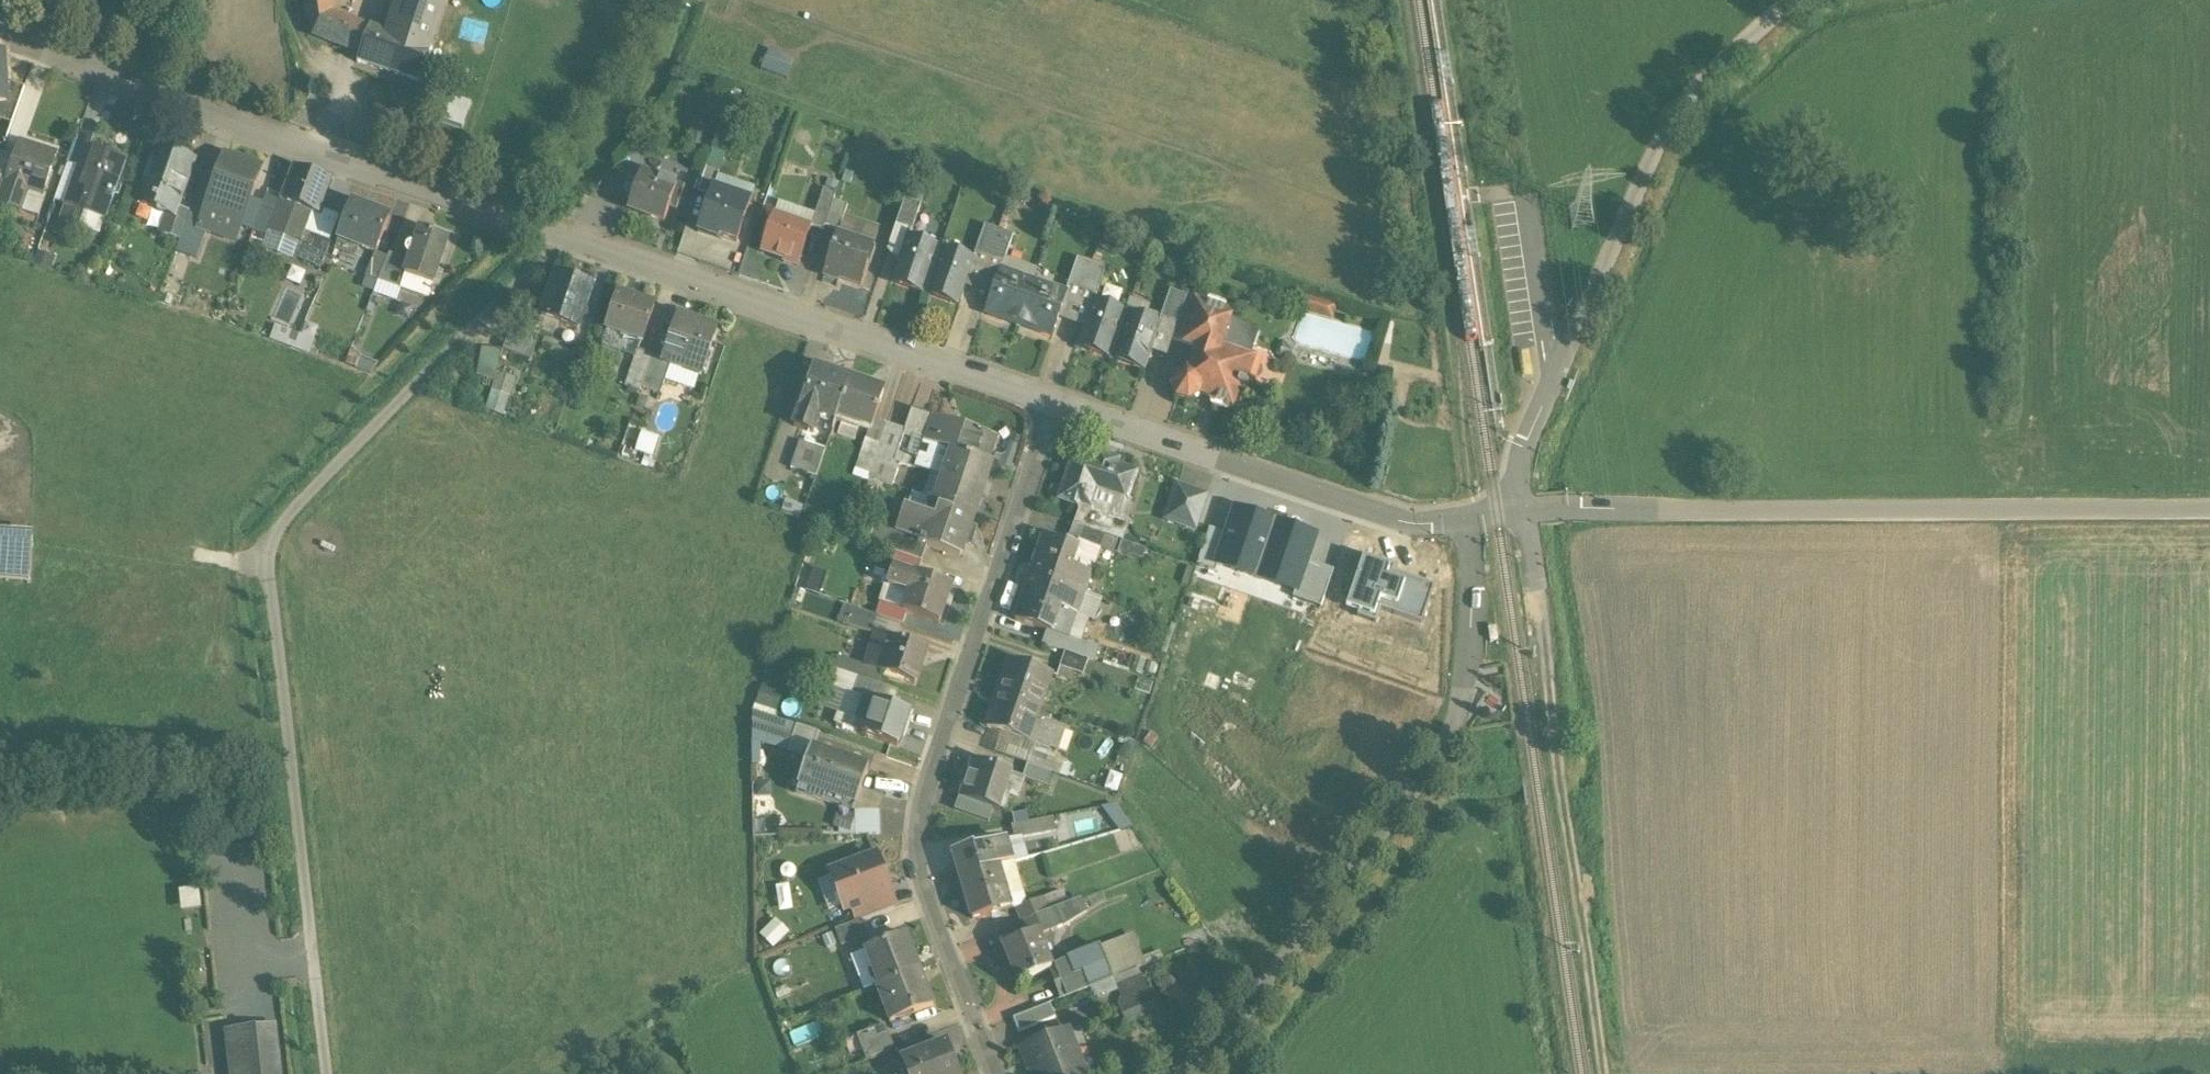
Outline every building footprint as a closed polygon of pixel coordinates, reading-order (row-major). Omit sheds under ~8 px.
[(305,6),(314,36),(341,46),(352,22),(329,13),(333,0),(306,0),(305,6)] [(390,34),(401,38),(430,49),(447,0),(402,0),(390,34)] [(369,28),(352,22),(341,46),(361,54),(369,28)] [(390,34),(370,27),(369,28),(361,54),(358,62),(390,72),(401,38),(390,34)] [(430,49),(401,38),(390,72),(419,82),(432,50),(430,49)] [(11,124),(25,88),(4,80),(6,103),(0,103),(0,120),(11,124)] [(687,143),(703,146),(706,130),(690,126),(687,143)] [(92,140),(78,135),(68,164),(80,168),(87,148),(88,149),(92,140)] [(19,144),(6,182),(0,199),(0,206),(20,212),(27,191),(43,196),(57,156),(19,144)] [(88,149),(87,148),(80,168),(67,207),(104,220),(125,161),(88,149)] [(195,163),(158,149),(138,205),(169,216),(175,218),(178,211),(195,163)] [(712,152),(706,168),(718,172),(724,156),(712,152)] [(222,159),(204,213),(242,226),(251,201),(260,172),(222,159)] [(718,172),(706,168),(697,193),(710,197),(712,190),(713,190),(719,173),(718,172)] [(331,183),(295,169),(282,203),(302,211),(318,217),(331,183)] [(683,188),(640,172),(626,210),(662,223),(667,209),(675,212),(683,188)] [(713,190),(712,190),(710,197),(698,233),(718,240),(719,237),(736,243),(750,203),(713,190)] [(834,203),(820,198),(812,223),(825,228),(834,203)] [(920,205),(904,199),(895,225),(911,231),(920,205)] [(251,201),(242,226),(254,230),(263,205),(251,201)] [(302,211),(282,203),(273,228),(291,235),(292,235),(302,211)] [(847,207),(834,203),(825,228),(838,232),(839,232),(843,219),(847,207)] [(389,220),(352,206),(339,240),(357,247),(376,255),(389,220)] [(178,211),(175,218),(169,216),(162,236),(180,243),(189,216),(178,211)] [(203,220),(189,216),(180,243),(177,253),(198,260),(207,232),(199,230),(203,220)] [(810,229),(775,217),(775,216),(773,216),(761,253),(762,253),(784,260),(783,262),(798,267),(811,229),(810,228),(810,229)] [(879,231),(843,219),(839,232),(838,232),(837,235),(875,248),(879,231)] [(983,227),(974,253),(989,258),(998,232),(983,227)] [(291,235),(274,228),(270,239),(291,247),(293,241),(289,240),(291,235)] [(448,239),(419,229),(414,245),(411,245),(409,245),(407,247),(405,249),(405,251),(405,254),(406,256),(409,258),(408,260),(404,275),(406,275),(433,284),(448,239)] [(323,240),(303,231),(299,241),(306,244),(303,252),(316,258),(323,240)] [(1012,237),(998,232),(989,258),(1002,263),(1012,237)] [(940,246),(906,234),(891,276),(925,288),(940,246)] [(875,248),(837,235),(823,276),(862,289),(875,248)] [(357,247),(339,240),(335,249),(354,256),(357,247)] [(306,244),(299,241),(296,249),(303,252),(306,244)] [(940,246),(925,288),(960,301),(975,259),(940,246)] [(57,257),(40,251),(35,263),(52,269),(57,257)] [(408,260),(390,253),(387,260),(378,281),(401,290),(406,275),(404,275),(408,260)] [(368,277),(378,281),(387,260),(376,255),(368,277)] [(1091,265),(1076,260),(1067,286),(1081,291),(1091,265)] [(1105,270),(1091,265),(1081,291),(1095,296),(1105,270)] [(1034,279),(1000,267),(985,309),(1019,321),(1034,279)] [(593,288),(558,276),(543,319),(578,331),(593,288)] [(1067,291),(1034,279),(1019,321),(1053,333),(1067,291)] [(1186,298),(1170,292),(1161,318),(1177,324),(1178,324),(1181,314),(1185,304),(1186,298)] [(655,309),(617,296),(605,330),(624,337),(643,343),(655,309)] [(1337,308),(1299,297),(1295,310),(1333,321),(1337,308)] [(1127,312),(1092,300),(1078,341),(1112,353),(1127,312)] [(1230,321),(1224,311),(1205,305),(1198,308),(1185,304),(1181,314),(1204,322),(1195,349),(1187,373),(1184,372),(1175,377),(1171,388),(1176,399),(1188,403),(1198,398),(1199,394),(1209,398),(1212,402),(1229,408),(1234,406),(1239,389),(1241,383),(1246,384),(1254,361),(1251,355),(1258,333),(1256,330),(1230,321)] [(1160,324),(1127,312),(1112,353),(1146,365),(1160,324)] [(1204,322),(1181,314),(1178,324),(1177,324),(1171,341),(1195,349),(1204,322)] [(716,329),(678,316),(663,359),(662,364),(669,367),(682,371),(684,364),(702,370),(716,329)] [(286,330),(281,344),(313,355),(318,341),(286,330)] [(624,337),(606,330),(603,339),(621,345),(624,337)] [(537,346),(509,336),(504,351),(531,361),(537,346)] [(520,380),(502,375),(508,355),(487,349),(479,380),(517,390),(520,380)] [(652,356),(637,351),(629,376),(643,381),(652,356)] [(382,365),(351,354),(347,365),(371,375),(382,365)] [(663,359),(652,355),(652,356),(643,381),(641,387),(660,393),(669,367),(662,364),(663,359)] [(849,380),(815,368),(795,426),(812,432),(817,415),(835,421),(849,380)] [(885,393),(849,380),(835,421),(870,434),(885,393)] [(1246,384),(1241,383),(1239,389),(1248,392),(1250,385),(1246,384)] [(906,428),(904,435),(925,441),(933,417),(912,410),(906,428)] [(998,439),(933,417),(925,441),(919,457),(915,468),(944,478),(953,451),(989,463),(998,439)] [(876,455),(895,461),(899,450),(904,435),(906,428),(887,422),(880,445),(876,455)] [(866,440),(856,469),(870,474),(876,455),(880,445),(866,440)] [(825,451),(800,442),(791,468),(816,476),(825,451)] [(919,457),(899,450),(895,461),(901,463),(915,468),(919,457)] [(944,478),(936,501),(975,514),(992,464),(989,463),(953,451),(944,478)] [(1119,460),(1095,452),(1093,458),(1074,452),(1058,500),(1085,509),(1078,527),(1122,542),(1127,527),(1122,519),(1137,473),(1117,466),(1119,460)] [(895,461),(876,455),(870,474),(869,478),(893,486),(901,463),(895,461)] [(1207,496),(1178,486),(1166,519),(1195,529),(1207,496)] [(919,540),(918,544),(926,547),(960,558),(965,543),(971,545),(977,530),(970,528),(975,514),(936,501),(933,500),(927,518),(919,540)] [(1256,579),(1275,524),(1237,511),(1228,536),(1218,566),(1256,579)] [(914,514),(910,516),(906,519),(903,522),(900,526),(896,532),(896,533),(919,540),(927,518),(922,517),(914,514)] [(1313,537),(1275,524),(1256,579),(1294,592),(1305,561),(1313,537)] [(1122,542),(1078,527),(1073,541),(1099,550),(1117,556),(1122,542)] [(919,540),(896,533),(896,532),(888,529),(880,548),(894,553),(921,562),(926,547),(918,544),(919,540)] [(1218,566),(1228,536),(1210,530),(1198,564),(1197,566),(1216,572),(1218,566)] [(0,531),(0,578),(30,581),(33,534),(0,531)] [(1091,574),(1065,566),(1071,547),(1043,538),(1031,575),(1085,594),(1091,574)] [(1099,550),(1073,541),(1071,547),(1065,566),(1091,574),(1099,550)] [(1142,550),(1122,542),(1117,556),(1129,560),(1131,556),(1139,559),(1142,550)] [(921,562),(894,553),(889,567),(893,569),(894,568),(915,575),(915,574),(917,574),(921,562)] [(1381,611),(1394,615),(1404,586),(1391,581),(1395,567),(1360,555),(1343,603),(1348,604),(1346,609),(1358,613),(1357,618),(1376,624),(1381,611)] [(1334,571),(1305,561),(1294,592),(1292,598),(1321,608),(1322,607),(1334,571)] [(915,575),(894,568),(893,569),(887,586),(888,587),(909,593),(915,575)] [(805,592),(821,594),(824,571),(808,570),(805,592)] [(917,574),(915,574),(915,575),(909,593),(903,610),(903,611),(907,613),(938,623),(951,586),(917,574)] [(1085,594),(1031,575),(1015,621),(1046,632),(1051,634),(1059,610),(1077,616),(1085,594)] [(1434,586),(1407,577),(1404,586),(1394,615),(1421,624),(1434,586)] [(909,593),(888,587),(882,603),(903,610),(909,593)] [(882,603),(880,602),(875,617),(876,617),(902,626),(903,626),(907,613),(903,611),(903,610),(882,603)] [(875,617),(850,608),(844,626),(870,635),(876,617),(875,617)] [(1059,610),(1051,634),(1069,640),(1070,639),(1077,616),(1059,610)] [(902,626),(876,617),(870,635),(875,636),(886,639),(897,642),(902,626)] [(1093,647),(1070,639),(1069,640),(1051,634),(1046,632),(1042,645),(1065,653),(1088,661),(1089,660),(1093,647)] [(886,639),(875,636),(865,667),(864,667),(864,668),(915,685),(926,652),(897,642),(886,639)] [(1093,647),(1089,660),(1094,662),(1098,649),(1093,647)] [(1088,661),(1065,653),(1059,668),(1083,676),(1088,661)] [(1051,674),(1010,660),(1003,680),(1005,681),(1001,692),(999,691),(998,694),(1039,709),(1051,674)] [(859,680),(833,672),(828,688),(846,694),(853,697),(853,696),(859,680)] [(761,707),(780,714),(787,695),(768,689),(761,707)] [(846,694),(836,727),(843,730),(842,731),(844,732),(844,730),(853,733),(864,700),(853,696),(853,697),(846,694)] [(1039,709),(998,694),(986,729),(1003,734),(1027,743),(1028,742),(1035,721),(1039,709)] [(908,714),(864,700),(853,733),(897,748),(908,714)] [(797,728),(752,713),(753,742),(761,745),(788,754),(797,728)] [(1057,729),(1035,721),(1028,742),(1035,744),(1050,749),(1057,729)] [(820,736),(797,728),(788,754),(807,760),(811,750),(814,751),(820,736)] [(1027,743),(1003,734),(996,755),(1027,765),(1032,751),(1033,751),(1035,744),(1028,742),(1027,743)] [(753,742),(752,742),(752,765),(761,765),(761,745),(753,742)] [(814,751),(811,750),(807,760),(798,788),(855,808),(868,770),(814,751)] [(1033,751),(1032,751),(1027,765),(1050,773),(1055,758),(1033,751)] [(1011,772),(973,759),(959,798),(993,810),(997,811),(1011,772)] [(1050,773),(1027,765),(1022,779),(1047,787),(1051,774),(1050,773)] [(993,810),(959,798),(954,811),(988,822),(993,810)] [(879,823),(879,810),(855,811),(855,823),(879,823)] [(1034,821),(1037,836),(1053,833),(1050,818),(1034,821)] [(1034,821),(1011,826),(1014,841),(1037,836),(1034,821)] [(879,835),(879,823),(855,823),(855,836),(879,835)] [(973,846),(951,852),(959,878),(997,867),(1008,864),(1001,841),(974,849),(973,846)] [(873,857),(828,874),(843,911),(851,908),(857,923),(862,922),(893,909),(887,891),(885,892),(880,877),(881,877),(873,857)] [(997,867),(959,878),(971,920),(1009,909),(997,867)] [(188,909),(207,905),(205,888),(185,891),(188,909)] [(1041,899),(1046,914),(1067,906),(1061,891),(1041,899)] [(1041,899),(1016,909),(1021,923),(1024,922),(1046,914),(1041,899)] [(1046,914),(1024,922),(1029,936),(1036,933),(1038,936),(1039,936),(1064,927),(1085,914),(1079,901),(1067,906),(1046,914)] [(773,949),(789,932),(774,919),(759,936),(773,949)] [(857,923),(834,932),(840,948),(868,937),(862,922),(857,923)] [(1029,936),(1002,947),(1016,983),(1050,969),(1050,967),(1038,936),(1036,933),(1029,936)] [(905,937),(865,952),(879,986),(918,971),(905,937)] [(1130,937),(1099,948),(1112,980),(1143,968),(1130,937)] [(1099,948),(1066,961),(1073,978),(1081,974),(1087,989),(1087,990),(1112,980),(1099,948)] [(1066,961),(1050,967),(1050,969),(1062,998),(1087,989),(1081,974),(1073,978),(1066,961)] [(879,986),(875,988),(881,1003),(886,1001),(893,1018),(911,1011),(913,1015),(932,1008),(918,971),(879,986)] [(1141,979),(1118,989),(1125,1004),(1148,994),(1141,979)] [(1157,1015),(1148,994),(1125,1004),(1118,1007),(1127,1028),(1157,1015)] [(1049,1005),(1012,1019),(1018,1033),(1054,1018),(1049,1005)] [(885,1026),(861,1035),(871,1060),(894,1051),(885,1026)] [(273,1028),(227,1033),(232,1073),(279,1073),(273,1028)] [(1025,1050),(1034,1073),(1083,1073),(1067,1032),(1025,1050)] [(900,1063),(905,1073),(959,1073),(953,1060),(952,1060),(945,1045),(900,1063)]
